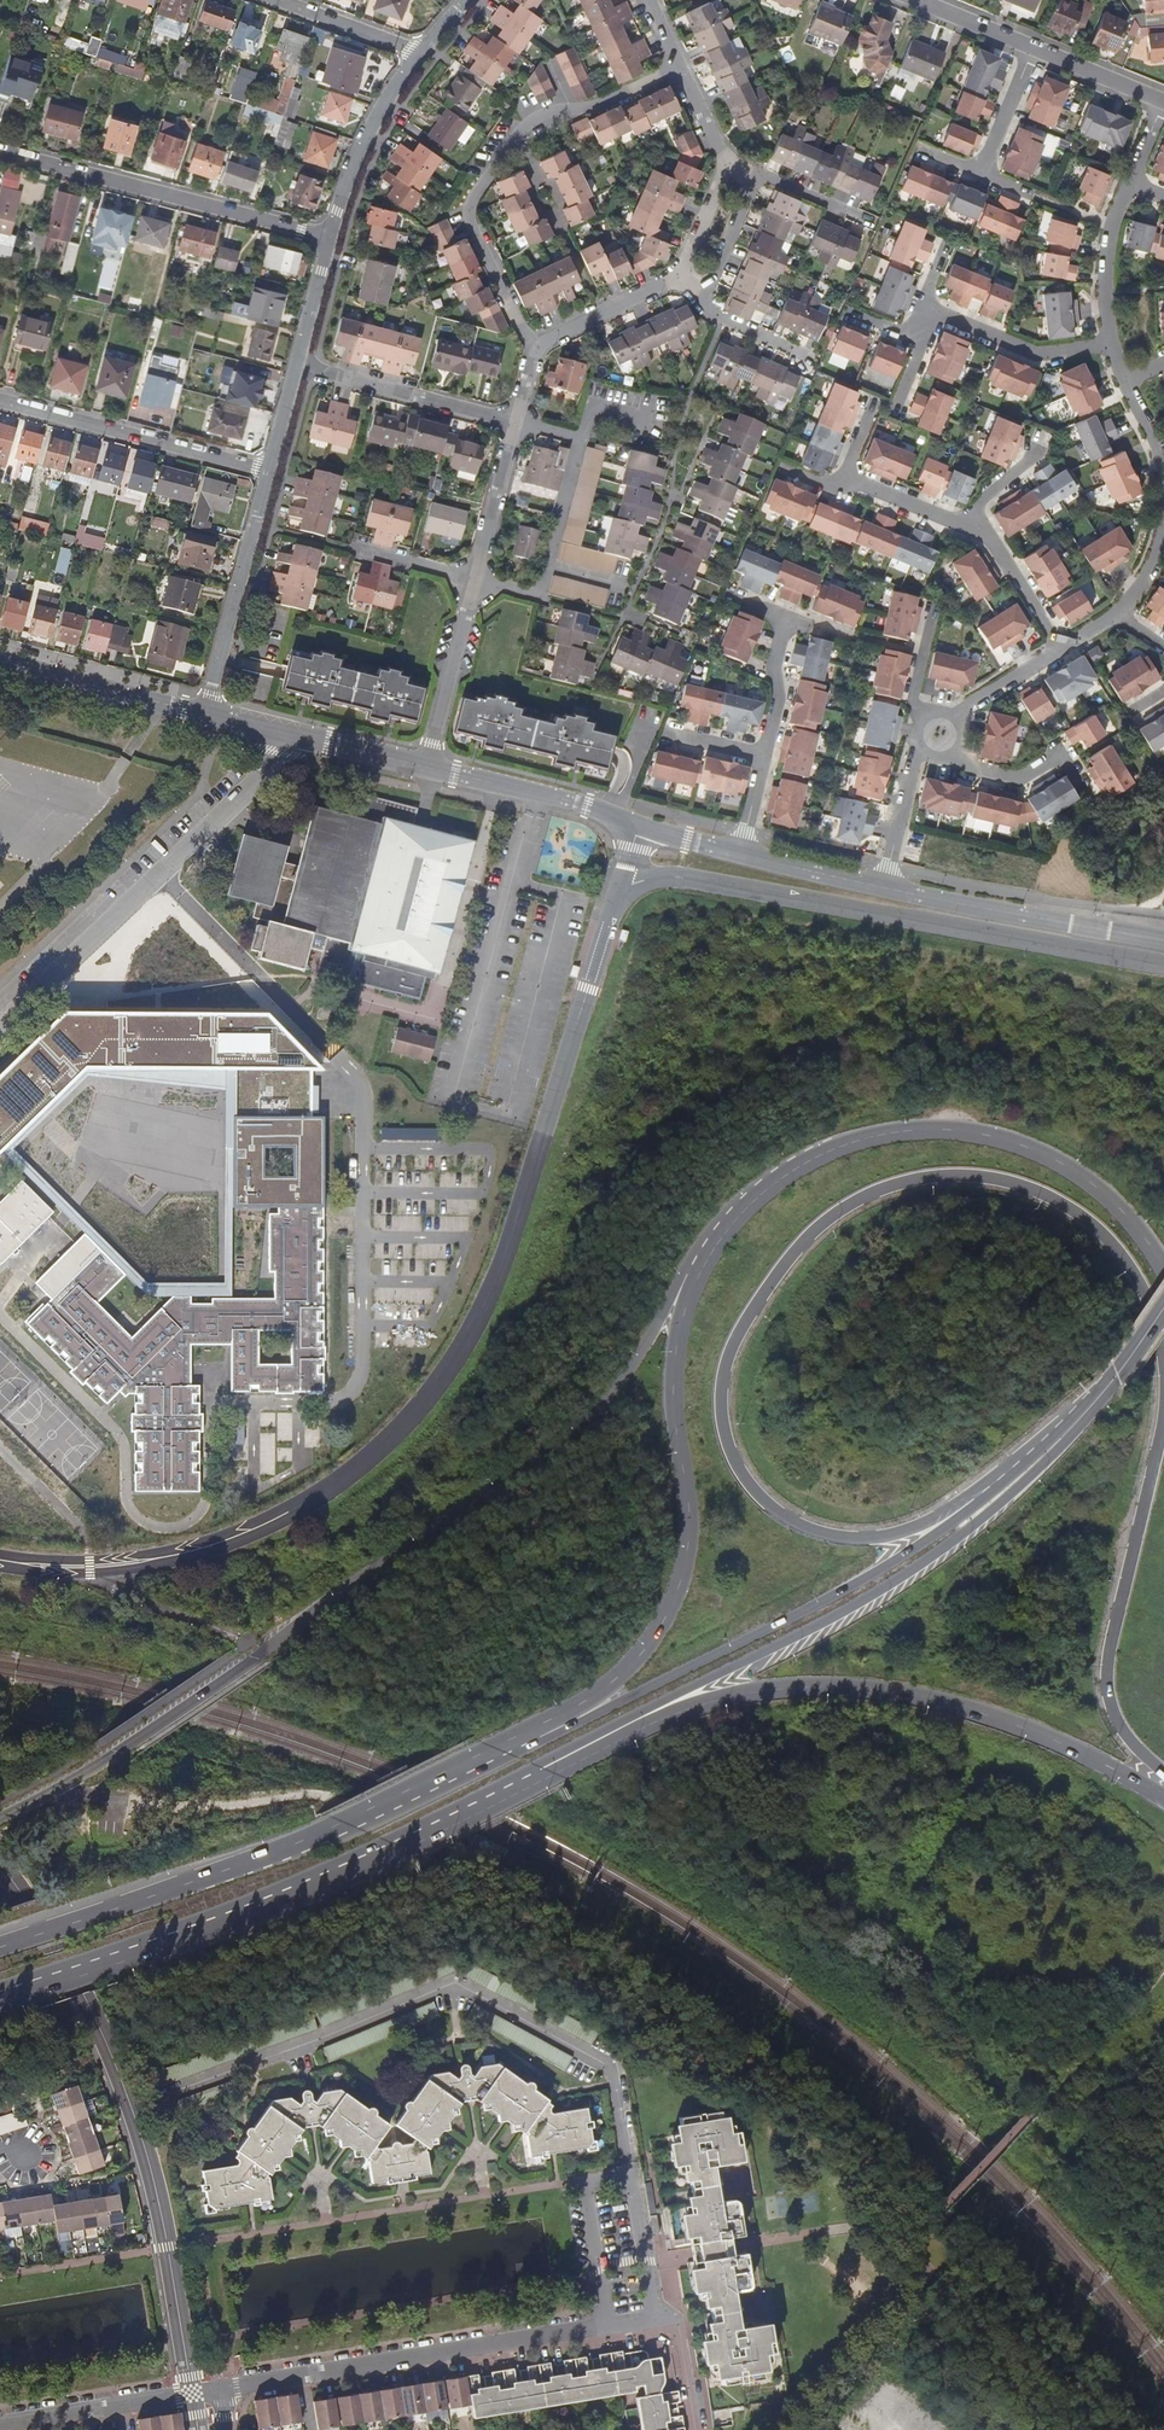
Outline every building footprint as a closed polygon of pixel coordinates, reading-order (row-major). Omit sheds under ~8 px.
[(143,8),(146,0),(120,0),(143,8)] [(159,10),(160,10),(183,18),(184,19),(191,0),(163,0),(159,10)] [(375,9),(401,18),(407,0),(379,0),(375,9)] [(520,3),(532,12),(540,0),(515,0),(520,3)] [(584,9),(603,0),(580,0),(584,9)] [(609,0),(603,0),(584,9),(593,27),(629,10),(625,1),(612,7),(609,0)] [(1029,9),(1033,0),(1008,0),(1029,9)] [(1076,36),(1087,11),(1061,0),(1052,0),(1043,22),(1076,36)] [(1150,25),(1163,23),(1163,0),(1143,0),(1144,13),(1149,13),(1150,25)] [(198,20),(228,30),(235,11),(205,1),(198,20)] [(709,1),(685,13),(695,33),(729,18),(725,10),(715,14),(709,1)] [(809,30),(841,43),(852,16),(840,11),(839,13),(830,10),(832,6),(820,1),(809,30)] [(502,5),(497,13),(530,36),(542,19),(532,12),(520,3),(513,13),(502,5)] [(183,18),(160,10),(156,22),(179,30),(183,18)] [(633,18),(629,10),(593,27),(602,46),(625,35),(621,24),(633,18)] [(1102,39),(1113,43),(1123,19),(1101,10),(1089,39),(1101,43),(1102,39)] [(502,29),(496,37),(515,51),(518,53),(530,36),(497,13),(491,21),(502,29)] [(875,72),(888,66),(892,55),(885,38),(892,22),(872,13),(867,25),(865,25),(861,26),(859,30),(860,33),(858,38),(860,43),(862,42),(867,54),(865,55),(862,56),(867,68),(875,72)] [(1144,13),(1127,14),(1130,18),(1135,26),(1150,25),(1149,13),(1144,13)] [(732,24),(729,18),(695,33),(704,53),(728,42),(722,29),(732,24)] [(1135,26),(1130,18),(1124,32),(1132,35),(1132,34),(1135,26)] [(255,53),(262,34),(253,30),(254,27),(240,22),(233,45),(255,53)] [(1150,25),(1135,26),(1132,34),(1138,34),(1145,34),(1147,60),(1163,59),(1163,23),(1150,25)] [(282,29),(275,50),(281,52),(302,59),(308,38),(282,29)] [(1138,34),(1132,34),(1132,35),(1129,41),(1134,43),(1138,34)] [(64,35),(60,46),(95,57),(101,41),(91,38),(89,44),(64,35)] [(476,37),(470,45),(503,68),(515,51),(496,37),(493,35),(487,44),(476,37)] [(630,44),(625,35),(602,46),(610,65),(647,47),(643,39),(630,44)] [(900,65),(934,80),(946,53),(912,39),(900,65)] [(195,46),(183,42),(177,61),(189,65),(195,46)] [(733,52),(728,42),(704,53),(714,72),(748,56),(744,47),(733,52)] [(476,59),(469,69),(485,81),(491,85),(503,68),(470,45),(465,52),(476,59)] [(577,55),(573,47),(556,54),(560,63),(577,55)] [(651,56),(647,47),(610,65),(619,83),(643,72),(638,62),(651,56)] [(333,48),(322,81),(352,91),(356,78),(358,78),(365,58),(333,48)] [(979,50),(971,68),(1004,81),(1002,80),(1005,72),(995,68),(999,58),(979,50)] [(302,59),(281,52),(279,59),(291,63),(299,65),(299,66),(302,59)] [(11,54),(0,86),(0,98),(30,108),(44,66),(11,54)] [(581,63),(577,55),(560,63),(564,71),(581,63)] [(752,64),(748,56),(714,72),(723,91),(747,80),(741,69),(752,64)] [(528,78),(532,87),(548,79),(540,61),(537,66),(528,78)] [(299,65),(291,63),(286,76),(294,79),(299,65)] [(564,71),(567,79),(585,71),(581,63),(564,71)] [(238,66),(232,97),(250,100),(256,69),(238,66)] [(480,88),(485,81),(469,69),(467,68),(462,75),(460,74),(444,96),(465,111),(481,89),(480,88)] [(1000,90),(1004,81),(971,68),(964,86),(984,95),(988,85),(1000,90)] [(588,78),(585,71),(567,79),(571,86),(588,78)] [(1038,98),(1061,108),(1070,86),(1047,76),(1044,84),(1042,88),(1036,86),(1032,96),(1038,98)] [(592,86),(588,78),(571,86),(575,94),(592,86)] [(552,88),(548,79),(532,87),(536,95),(552,88)] [(751,90),(747,80),(723,91),(732,111),(767,95),(762,85),(751,90)] [(664,116),(680,109),(669,85),(653,93),(664,116)] [(579,102),(596,94),(592,86),(575,94),(579,102)] [(298,89),(292,88),(289,96),(295,98),(298,89)] [(556,95),(552,88),(536,95),(540,103),(556,95)] [(321,113),(343,120),(350,98),(328,91),(326,99),(319,97),(317,104),(323,106),(321,113)] [(963,91),(955,112),(976,121),(979,113),(981,109),(990,113),(994,104),(963,91)] [(281,93),(275,112),(283,115),(289,96),(281,93)] [(475,103),(490,112),(496,103),(482,93),(475,103)] [(649,123),(664,116),(653,93),(638,100),(639,103),(649,123)] [(770,103),(767,95),(732,111),(741,130),(764,119),(760,108),(770,103)] [(295,98),(289,96),(283,115),(292,118),(298,99),(295,98)] [(1052,129),(1061,108),(1038,98),(1032,96),(1028,105),(1034,108),(1032,112),(1029,120),(1052,129)] [(81,112),(49,103),(42,129),(74,138),(81,112)] [(634,134),(650,126),(649,123),(639,103),(623,111),(631,129),(634,134)] [(246,104),(242,115),(274,125),(275,122),(280,124),(283,115),(275,112),(246,104)] [(1099,140),(1110,112),(1110,113),(1089,104),(1079,128),(1085,130),(1084,134),(1099,140)] [(616,136),(631,129),(623,111),(620,105),(604,113),(616,136)] [(449,150),(469,123),(447,108),(428,136),(449,150)] [(1120,116),(1110,112),(1099,140),(1113,146),(1115,143),(1121,145),(1131,122),(1119,117),(1120,116)] [(580,121),(588,138),(595,134),(599,143),(616,136),(604,113),(589,120),(588,117),(580,121)] [(138,127),(114,120),(106,147),(130,154),(138,127)] [(588,138),(580,121),(572,124),(580,141),(588,138)] [(272,147),(280,124),(275,122),(274,125),(267,146),(272,147)] [(981,136),(951,123),(943,144),(966,154),(970,146),(971,142),(977,145),(981,136)] [(335,131),(315,125),(304,160),(326,168),(336,138),(334,137),(335,131)] [(1009,147),(1037,159),(1043,144),(1040,143),(1042,137),(1019,127),(1010,148),(1009,147)] [(792,138),(782,134),(772,158),(791,167),(806,132),(797,128),(792,138)] [(177,165),(185,140),(160,132),(152,157),(177,165)] [(815,135),(806,132),(791,167),(811,175),(822,151),(811,146),(815,135)] [(694,137),(677,145),(681,153),(698,145),(694,137)] [(216,176),(224,149),(199,142),(191,169),(216,176)] [(401,144),(396,151),(429,175),(441,157),(420,142),(413,151),(401,144)] [(681,153),(671,177),(677,179),(695,187),(702,171),(695,168),(702,153),(698,145),(681,153)] [(832,155),(822,151),(811,175),(831,184),(846,149),(837,145),(832,155)] [(854,148),(848,145),(846,149),(831,184),(851,192),(861,168),(860,168),(850,163),(854,152),(853,152),(854,148)] [(1161,145),(1152,168),(1160,172),(1163,173),(1161,179),(1163,181),(1163,146),(1161,145)] [(1025,178),(1027,172),(1031,174),(1037,159),(1009,147),(1005,157),(1006,157),(1001,169),(1025,178)] [(231,149),(220,181),(252,191),(259,170),(237,163),(241,153),(231,149)] [(570,166),(562,150),(540,161),(548,177),(553,174),(570,166)] [(396,151),(391,159),(402,167),(396,176),(418,191),(429,175),(396,151)] [(865,157),(854,152),(850,163),(860,168),(865,157)] [(871,172),(861,168),(851,192),(870,200),(885,166),(875,161),(871,172)] [(583,179),(576,163),(570,166),(553,174),(561,190),(583,179)] [(922,171),(919,169),(911,166),(901,189),(921,198),(933,168),(925,165),(922,171)] [(1109,175),(1088,167),(1079,188),(1087,191),(1091,193),(1087,202),(1096,206),(1109,175)] [(303,168),(301,173),(318,178),(319,173),(303,168)] [(653,168),(645,187),(682,203),(685,196),(672,190),(677,179),(671,177),(653,168)] [(933,168),(921,198),(942,206),(951,183),(943,179),(940,178),(942,172),(933,168)] [(388,170),(383,178),(394,186),(387,195),(408,210),(421,193),(418,191),(396,176),(388,170)] [(499,181),(506,197),(523,189),(529,186),(521,170),(499,181)] [(301,173),(295,193),(293,199),(314,205),(322,180),(318,178),(301,173)] [(4,175),(0,189),(0,229),(1,229),(7,231),(20,179),(4,175)] [(591,195),(583,179),(561,190),(569,206),(585,198),(591,195)] [(976,220),(983,203),(988,191),(978,187),(977,191),(970,188),(959,184),(949,209),(976,220)] [(645,187),(637,206),(661,216),(665,207),(678,213),(682,203),(645,187)] [(501,200),(508,216),(531,205),(523,189),(506,197),(501,200)] [(48,233),(67,238),(79,195),(60,190),(48,233)] [(795,212),(800,200),(776,190),(767,210),(803,225),(806,217),(795,212)] [(996,232),(1009,200),(1001,196),(996,208),(983,203),(976,220),(979,221),(978,225),(996,232)] [(593,214),(585,198),(569,206),(563,208),(572,225),(593,214)] [(1009,200),(996,232),(1015,240),(1023,220),(1013,215),(1018,204),(1009,200)] [(508,216),(516,232),(521,229),(539,221),(531,205),(508,216)] [(372,206),(367,223),(373,224),(391,229),(396,212),(372,206)] [(637,206),(629,225),(646,233),(666,241),(669,233),(656,227),(661,216),(637,206)] [(110,209),(99,207),(92,236),(93,236),(91,241),(114,247),(115,242),(125,244),(127,236),(132,215),(122,212),(110,209)] [(798,236),(803,225),(767,210),(759,229),(783,240),(787,231),(798,236)] [(168,223),(140,216),(134,239),(162,246),(168,223)] [(1152,252),(1157,233),(1153,232),(1156,220),(1147,217),(1145,224),(1141,223),(1133,220),(1126,246),(1152,252)] [(521,229),(529,245),(538,241),(552,234),(544,218),(539,221),(521,229)] [(1073,234),(1076,225),(1051,218),(1045,240),(1052,242),(1051,246),(1068,251),(1069,247),(1076,249),(1079,239),(1072,238),(1073,234)] [(430,226),(434,235),(450,227),(446,219),(430,226)] [(817,260),(826,264),(841,228),(821,219),(816,231),(811,244),(822,249),(817,260)] [(921,239),(925,229),(905,221),(897,239),(929,253),(933,244),(921,239)] [(212,230),(184,224),(178,249),(206,255),(212,230)] [(373,224),(368,241),(392,247),(397,230),(391,229),(373,224)] [(1163,224),(1160,234),(1157,233),(1152,252),(1156,253),(1155,256),(1163,258),(1163,224)] [(434,235),(437,242),(454,234),(450,227),(434,235)] [(21,246),(31,249),(32,245),(36,231),(26,228),(21,246)] [(851,261),(862,237),(841,228),(826,264),(836,268),(837,266),(841,257),(851,261)] [(7,231),(1,229),(0,233),(0,258),(17,263),(19,254),(9,251),(14,233),(7,231)] [(783,241),(783,240),(759,229),(750,250),(785,265),(789,256),(786,255),(778,252),(783,241)] [(43,233),(36,231),(32,245),(40,247),(43,233)] [(639,249),(633,252),(641,270),(654,264),(656,257),(662,260),(670,243),(666,241),(646,233),(639,249)] [(443,249),(450,264),(454,262),(472,253),(465,238),(458,242),(454,234),(437,242),(441,250),(443,249)] [(64,259),(74,262),(79,242),(69,239),(64,259)] [(929,253),(897,239),(889,258),(893,259),(891,263),(908,270),(914,257),(926,261),(929,253)] [(791,244),(783,241),(778,252),(786,255),(791,244)] [(598,242),(580,251),(591,274),(601,270),(608,282),(616,278),(605,255),(598,242)] [(1066,265),(1067,256),(1068,251),(1051,246),(1049,253),(1045,252),(1041,274),(1073,280),(1075,270),(1065,268),(1066,265)] [(301,255),(269,247),(265,265),(296,273),(299,261),(301,255)] [(234,252),(217,248),(212,265),(229,270),(234,252)] [(621,248),(605,255),(616,278),(632,270),(634,273),(641,270),(633,252),(625,256),(621,248)] [(781,274),(785,265),(750,250),(741,269),(766,280),(770,269),(781,274)] [(450,264),(458,280),(475,272),(480,270),(472,253),(454,262),(450,264)] [(570,285),(580,280),(569,256),(550,265),(562,289),(568,301),(576,297),(570,285)] [(841,257),(837,266),(847,271),(851,269),(854,263),(851,261),(841,257)] [(369,259),(359,297),(367,299),(386,304),(396,266),(369,259)] [(306,263),(299,261),(296,273),(303,274),(306,263)] [(908,287),(910,284),(913,276),(907,273),(908,270),(891,263),(881,287),(910,299),(914,290),(908,287)] [(103,264),(102,285),(115,286),(117,265),(103,264)] [(959,302),(971,271),(953,264),(944,284),(954,288),(950,298),(959,302)] [(551,294),(562,289),(550,265),(532,274),(549,310),(557,306),(551,294)] [(762,290),(766,280),(741,269),(733,289),(768,304),(772,295),(762,290)] [(992,284),(988,283),(990,279),(971,271),(959,302),(958,304),(967,307),(972,295),(985,301),(992,284)] [(452,283),(460,299),(464,297),(483,288),(475,272),(458,280),(452,283)] [(540,314),(549,310),(532,274),(513,283),(524,307),(534,302),(540,314)] [(993,307),(997,308),(1005,312),(1014,291),(993,282),(992,284),(985,301),(980,313),(989,317),(993,307)] [(479,310),(483,317),(500,309),(496,302),(495,302),(487,287),(483,288),(464,297),(473,313),(479,310)] [(910,299),(881,287),(873,307),(896,317),(899,309),(901,305),(907,307),(910,299)] [(237,303),(234,315),(277,327),(285,297),(254,289),(250,307),(237,303)] [(764,313),(768,304),(733,289),(724,309),(748,320),(753,309),(764,313)] [(1070,304),(1069,300),(1068,291),(1043,294),(1046,316),(1077,313),(1076,303),(1070,304)] [(799,303),(787,298),(783,310),(777,323),(797,331),(812,296),(803,293),(799,303)] [(822,301),(812,296),(797,331),(816,339),(827,315),(817,311),(822,301)] [(696,327),(685,303),(665,312),(682,347),(689,344),(685,333),(696,327)] [(222,320),(224,312),(202,307),(200,314),(222,320)] [(483,317),(487,324),(503,317),(500,309),(483,317)] [(672,352),(682,347),(665,312),(646,322),(657,346),(667,342),(672,352)] [(1073,335),(1072,327),(1072,323),(1078,322),(1077,313),(1046,316),(1048,338),(1073,335)] [(44,348),(51,322),(22,314),(14,340),(44,348)] [(500,332),(509,327),(503,317),(487,324),(490,329),(500,332)] [(361,323),(341,318),(334,343),(345,346),(342,359),(351,362),(361,323)] [(647,351),(657,346),(646,322),(627,331),(644,366),(652,362),(647,351)] [(381,328),(361,323),(351,362),(360,364),(364,351),(374,353),(381,328)] [(859,334),(852,331),(841,326),(831,351),(857,362),(869,333),(860,330),(859,334)] [(401,333),(381,328),(374,353),(385,356),(381,369),(390,372),(401,333)] [(247,354),(267,359),(274,335),(254,330),(247,354)] [(635,370),(644,366),(627,331),(606,341),(618,365),(629,359),(635,370)] [(968,349),(965,347),(967,341),(944,331),(939,343),(938,343),(934,352),(962,363),(968,349)] [(420,339),(401,333),(390,372),(400,374),(403,361),(414,364),(420,339)] [(906,353),(894,348),(888,346),(890,342),(881,338),(868,367),(895,378),(906,353)] [(453,369),(467,372),(467,369),(473,347),(438,339),(432,364),(448,368),(449,364),(454,366),(453,369)] [(718,381),(726,385),(741,349),(721,341),(710,366),(722,371),(718,381)] [(599,345),(591,349),(595,359),(604,355),(599,345)] [(503,353),(473,346),(473,347),(467,369),(497,376),(503,353)] [(192,348),(188,364),(199,367),(203,351),(192,348)] [(739,378),(750,383),(761,358),(741,349),(726,385),(734,389),(739,378)] [(935,353),(926,373),(950,383),(952,377),(956,378),(962,363),(934,352),(935,353)] [(132,365),(103,357),(95,388),(124,396),(132,365)] [(86,365),(59,358),(52,385),(78,392),(86,365)] [(567,388),(578,391),(584,365),(559,358),(555,373),(549,372),(545,387),(566,392),(567,388)] [(756,398),(765,402),(781,367),(761,358),(750,383),(760,387),(756,398)] [(986,387),(1005,395),(1018,362),(1017,363),(1017,364),(1009,360),(1005,370),(995,366),(986,387)] [(1027,366),(1018,362),(1005,395),(1023,402),(1032,382),(1022,378),(1027,366)] [(1060,374),(1063,380),(1059,382),(1066,396),(1094,384),(1090,374),(1089,375),(1083,363),(1060,374)] [(790,400),(801,376),(789,371),(781,367),(765,402),(774,406),(779,395),(790,400)] [(222,400),(252,406),(259,378),(233,372),(228,390),(225,390),(222,400)] [(146,374),(139,399),(167,406),(173,381),(146,374)] [(858,392),(835,383),(826,403),(855,415),(859,406),(853,404),(855,400),(858,392)] [(1094,384),(1066,396),(1073,411),(1076,409),(1079,415),(1102,405),(1093,384),(1094,384)] [(913,402),(946,416),(953,397),(933,389),(929,399),(917,394),(913,402)] [(166,410),(167,406),(139,399),(138,403),(166,410)] [(309,438),(330,443),(339,404),(331,402),(327,415),(316,413),(309,438)] [(917,426),(938,434),(946,416),(913,402),(909,411),(921,416),(917,426)] [(855,415),(826,403),(818,424),(841,433),(844,425),(846,421),(852,424),(855,415)] [(339,404),(330,443),(349,448),(355,423),(345,420),(349,407),(339,404)] [(244,417),(212,409),(206,429),(238,437),(244,417)] [(368,437),(402,446),(402,444),(409,417),(398,414),(396,421),(395,425),(373,419),(368,437)] [(757,441),(764,425),(757,421),(740,414),(736,423),(724,418),(721,425),(757,441)] [(374,415),(373,419),(395,425),(396,421),(374,415)] [(1074,424),(1082,442),(1114,428),(1110,419),(1098,424),(1094,415),(1074,424)] [(1021,426),(998,416),(989,436),(1018,448),(1022,440),(1016,437),(1018,434),(1021,426)] [(449,427),(409,417),(402,444),(442,454),(447,433),(449,427)] [(841,433),(818,424),(809,444),(839,456),(842,447),(836,445),(838,441),(841,433)] [(19,430),(0,425),(0,465),(9,467),(19,430)] [(750,457),(757,441),(721,425),(718,433),(730,438),(726,447),(746,455),(750,457)] [(1114,428),(1082,442),(1090,460),(1098,457),(1110,451),(1106,442),(1118,437),(1114,428)] [(21,464),(38,468),(46,437),(25,432),(19,458),(22,459),(21,464)] [(457,436),(447,433),(442,454),(452,457),(449,469),(476,476),(483,448),(456,442),(457,436)] [(981,457),(1003,466),(1004,466),(1007,458),(1009,455),(1015,457),(1018,448),(989,436),(981,457)] [(882,476),(894,447),(874,438),(864,461),(872,465),(876,466),(873,472),(882,476)] [(48,466),(68,471),(70,464),(75,444),(54,439),(48,466)] [(839,456),(809,444),(801,464),(824,474),(828,466),(829,462),(835,465),(839,456)] [(739,471),(746,455),(726,447),(722,445),(719,453),(707,448),(703,456),(739,471)] [(81,446),(74,472),(76,473),(93,478),(94,478),(101,451),(81,446)] [(554,471),(564,473),(570,450),(559,447),(558,452),(535,446),(526,481),(550,487),(554,471)] [(586,455),(604,459),(606,451),(594,448),(589,447),(586,455)] [(905,478),(914,455),(894,447),(882,476),(891,479),(893,473),(897,475),(905,478)] [(631,451),(627,468),(664,477),(666,470),(654,467),(656,457),(631,451)] [(1132,471),(1123,451),(1112,456),(1110,451),(1098,457),(1100,461),(1103,467),(1099,469),(1105,483),(1132,471)] [(103,479),(122,485),(129,458),(110,453),(103,479)] [(604,459),(586,455),(584,463),(602,468),(603,462),(604,459)] [(732,487),(739,471),(703,456),(700,463),(712,468),(708,477),(713,478),(732,487)] [(947,467),(926,458),(918,479),(926,482),(929,484),(925,494),(934,497),(938,488),(942,489),(949,472),(946,470),(947,467)] [(129,486),(148,491),(155,465),(136,460),(129,486)] [(584,463),(582,471),(600,476),(602,468),(584,463)] [(1060,499),(1077,488),(1065,469),(1056,475),(1050,464),(1049,465),(1041,469),(1060,499)] [(196,477),(160,468),(153,494),(189,503),(196,477)] [(627,468),(622,485),(627,486),(647,491),(650,482),(662,485),(664,477),(627,468)] [(1043,509),(1060,499),(1041,469),(1033,474),(1040,485),(1031,491),(1043,509)] [(974,479),(954,470),(953,473),(949,472),(942,489),(945,491),(941,500),(950,504),(953,498),(957,499),(965,503),(974,479)] [(296,486),(336,497),(341,477),(316,471),(313,481),(299,478),(296,486)] [(598,483),(600,476),(582,471),(580,479),(598,483)] [(1132,471),(1105,483),(1112,498),(1116,497),(1118,503),(1142,492),(1136,481),(1138,480),(1133,471),(1132,471)] [(93,478),(76,473),(74,481),(91,486),(93,478)] [(234,486),(203,477),(190,525),(205,529),(208,520),(204,519),(208,504),(228,509),(234,486)] [(729,504),(736,488),(732,487),(713,478),(709,487),(697,482),(694,489),(729,504)] [(580,479),(578,487),(596,491),(598,483),(580,479)] [(784,516),(796,488),(786,484),(786,485),(774,481),(765,504),(771,507),(769,510),(784,516)] [(330,517),(336,497),(296,486),(294,495),(308,499),(305,510),(330,517)] [(627,486),(622,502),(660,512),(662,505),(649,501),(652,492),(647,491),(627,486)] [(593,499),(596,491),(578,487),(576,495),(593,499)] [(796,488),(784,516),(799,522),(800,519),(806,521),(816,498),(795,489),(796,488)] [(722,520),(729,504),(694,489),(691,496),(702,501),(699,510),(722,520)] [(1045,512),(1043,509),(1031,491),(1024,495),(1020,497),(1017,492),(1009,497),(1026,524),(1045,512)] [(592,506),(593,499),(576,495),(574,502),(592,506)] [(994,514),(1007,535),(1026,524),(1009,497),(1001,502),(1005,507),(1001,509),(994,514)] [(373,542),(383,545),(393,506),(372,501),(366,525),(377,528),(373,542)] [(589,515),(592,506),(574,502),(572,510),(589,515)] [(622,502),(617,519),(638,525),(643,526),(645,517),(658,520),(660,512),(622,502)] [(818,504),(809,528),(829,536),(841,507),(833,504),(832,503),(830,509),(826,508),(818,504)] [(460,540),(467,513),(432,504),(425,531),(460,540)] [(393,506),(383,545),(392,547),(395,534),(406,537),(412,511),(393,506)] [(303,520),(300,530),(325,537),(330,517),(305,510),(291,507),(289,516),(303,520)] [(859,521),(851,518),(847,516),(850,511),(841,507),(829,536),(849,545),(851,541),(855,543),(862,526),(858,524),(859,521)] [(587,523),(589,515),(572,510),(570,518),(587,523)] [(23,514),(19,528),(47,536),(51,522),(23,514)] [(863,523),(862,526),(855,543),(873,551),(887,518),(878,515),(873,527),(863,523)] [(169,528),(171,520),(154,516),(152,524),(169,528)] [(586,530),(587,523),(570,518),(568,526),(585,531),(586,530)] [(614,518),(609,536),(646,545),(648,538),(636,535),(638,525),(617,519),(614,518)] [(892,558),(900,538),(891,534),(896,522),(887,518),(873,551),(892,558)] [(711,545),(718,528),(695,519),(691,528),(679,523),(676,530),(711,545)] [(10,524),(0,522),(0,530),(8,532),(10,524)] [(520,546),(517,556),(533,560),(540,532),(520,526),(515,545),(520,546)] [(585,531),(568,526),(565,534),(583,538),(585,531)] [(1132,548),(1118,526),(1099,538),(1116,565),(1124,560),(1121,555),(1124,552),(1132,548)] [(178,561),(207,568),(209,559),(206,558),(212,537),(186,530),(178,561)] [(704,561),(711,545),(676,530),(673,537),(685,542),(681,551),(701,559),(704,561)] [(892,558),(910,566),(924,534),(915,530),(910,542),(900,538),(892,558)] [(67,532),(65,539),(77,542),(79,535),(67,532)] [(108,540),(86,534),(84,544),(105,549),(108,540)] [(581,546),(583,538),(565,534),(563,542),(571,544),(578,546),(581,546)] [(929,574),(937,553),(928,549),(933,537),(924,534),(910,566),(929,574)] [(609,536),(604,553),(610,554),(618,556),(629,559),(632,550),(644,553),(646,545),(609,536)] [(1116,565),(1099,538),(1081,550),(1094,571),(1101,567),(1105,565),(1108,570),(1116,565)] [(562,542),(557,560),(566,562),(571,544),(563,542),(562,542)] [(566,562),(573,564),(578,546),(571,544),(566,562)] [(293,556),(279,552),(276,562),(291,565),(316,571),(322,551),(296,545),(293,556)] [(1044,545),(1023,558),(1035,577),(1060,562),(1051,548),(1048,550),(1044,545)] [(55,570),(67,573),(74,549),(62,546),(55,570)] [(586,548),(581,546),(578,546),(573,564),(582,566),(586,548)] [(582,566),(590,568),(594,550),(586,548),(582,566)] [(694,576),(701,559),(681,551),(677,549),(673,558),(662,553),(658,560),(694,576)] [(590,568),(597,570),(602,552),(594,550),(590,568)] [(762,558),(744,551),(735,571),(745,575),(740,587),(749,591),(762,558)] [(974,551),(953,565),(964,583),(991,566),(986,559),(981,562),(979,559),(974,551)] [(604,553),(602,552),(597,570),(605,572),(610,554),(604,553)] [(613,574),(618,556),(610,554),(605,572),(613,574)] [(772,587),(774,582),(781,566),(762,558),(749,591),(758,594),(763,583),(772,587)] [(24,562),(15,559),(10,578),(19,581),(24,562)] [(687,591),(694,576),(658,560),(656,567),(667,572),(663,581),(667,583),(687,591)] [(788,602),(801,569),(783,562),(781,566),(774,582),(784,586),(779,598),(788,602)] [(1047,596),(1068,583),(1065,577),(1068,575),(1060,562),(1035,577),(1034,578),(1039,586),(1040,586),(1047,596)] [(352,599),(371,604),(372,603),(381,565),(373,563),(369,577),(358,574),(352,599)] [(288,575),(274,572),(271,581),(311,591),(316,571),(291,565),(288,575)] [(391,568),(381,565),(372,603),(371,604),(391,609),(397,584),(387,582),(391,568)] [(991,566),(964,583),(976,602),(984,597),(997,589),(993,581),(991,578),(996,574),(991,566)] [(820,577),(801,569),(788,602),(797,606),(802,594),(811,598),(812,595),(815,596),(819,586),(816,585),(820,577)] [(174,575),(172,582),(201,590),(203,582),(174,575)] [(548,594),(557,596),(562,579),(553,576),(548,594)] [(557,596),(564,598),(569,580),(562,579),(557,596)] [(564,598),(572,600),(577,583),(569,580),(564,598)] [(283,594),(280,604),(306,611),(311,591),(271,581),(269,590),(283,594)] [(195,611),(201,590),(172,582),(166,604),(195,611)] [(572,600),(581,602),(585,585),(577,583),(572,600)] [(684,609),(691,593),(687,591),(667,583),(664,591),(651,586),(648,593),(684,609)] [(581,602),(588,604),(593,587),(585,585),(581,602)] [(828,590),(819,586),(815,596),(818,597),(812,611),(833,619),(832,620),(833,620),(844,592),(829,586),(828,590)] [(1155,592),(1146,605),(1154,610),(1157,612),(1151,621),(1159,627),(1163,619),(1163,590),(1159,586),(1155,592)] [(601,589),(593,587),(588,604),(596,606),(601,589)] [(7,623),(27,628),(36,592),(19,588),(17,597),(14,597),(7,623)] [(604,608),(609,591),(601,589),(596,606),(604,608)] [(1091,609),(1080,590),(1052,607),(1057,615),(1063,612),(1065,615),(1070,623),(1091,609)] [(844,592),(833,620),(842,624),(842,623),(854,628),(864,604),(857,602),(859,598),(844,592)] [(677,625),(684,609),(648,593),(645,600),(658,606),(653,615),(677,625)] [(917,598),(893,593),(888,614),(918,621),(921,612),(915,611),(915,607),(917,598)] [(33,630),(53,635),(63,599),(43,594),(33,630)] [(1029,627),(1015,605),(997,617),(1013,644),(1021,639),(1018,634),(1021,631),(1029,627)] [(563,610),(559,627),(596,636),(598,628),(586,625),(588,616),(563,610)] [(1157,612),(1154,610),(1148,619),(1151,621),(1157,612)] [(69,640),(81,642),(88,616),(67,611),(60,642),(68,644),(69,640)] [(727,632),(755,644),(759,634),(757,634),(762,622),(739,613),(736,619),(733,617),(727,632)] [(918,621),(888,614),(883,636),(907,641),(909,633),(910,629),(916,630),(918,621)] [(1013,644),(997,617),(978,629),(991,650),(999,646),(1002,643),(1005,649),(1013,644)] [(87,644),(107,649),(109,644),(114,624),(93,618),(87,644)] [(178,657),(186,626),(159,619),(149,660),(176,666),(178,657)] [(125,637),(126,632),(127,627),(114,624),(109,644),(130,650),(133,639),(125,637)] [(186,626),(178,657),(183,658),(191,627),(186,626)] [(559,627),(555,643),(560,645),(580,650),(582,641),(595,643),(596,636),(559,627)] [(611,662),(627,669),(643,633),(635,630),(630,642),(621,638),(611,662)] [(727,632),(721,647),(724,648),(722,655),(731,659),(745,664),(754,644),(755,644),(727,632)] [(627,669),(643,676),(645,672),(653,652),(645,648),(650,636),(643,633),(627,669)] [(827,663),(832,643),(810,638),(808,648),(795,645),(793,654),(827,663)] [(645,672),(662,678),(676,643),(669,640),(664,652),(655,648),(653,652),(645,672)] [(662,678),(678,685),(688,662),(678,658),(683,646),(676,643),(662,678)] [(560,645),(555,661),(593,671),(594,663),(582,660),(584,651),(580,650),(560,645)] [(1104,656),(1098,646),(1088,653),(1094,663),(1104,656)] [(292,654),(311,659),(312,653),(294,649),(292,654)] [(877,672),(906,679),(908,669),(907,669),(910,656),(886,651),(884,657),(880,656),(877,672)] [(948,689),(956,658),(934,653),(928,678),(937,680),(941,681),(939,687),(948,689)] [(801,677),(803,677),(820,682),(822,682),(827,663),(793,654),(791,664),(803,667),(801,677)] [(415,721),(422,690),(404,686),(405,679),(396,677),(397,673),(389,671),(388,675),(380,673),(378,680),(336,669),(338,662),(330,660),(331,657),(322,655),(321,659),(312,657),(310,663),(292,659),(284,689),(305,694),(306,692),(313,694),(311,703),(327,707),(329,700),(370,710),(369,717),(385,721),(388,713),(395,714),(394,716),(415,721)] [(1145,655),(1140,658),(1138,655),(1124,663),(1140,688),(1159,676),(1145,655)] [(1096,677),(1082,656),(1072,662),(1071,661),(1063,667),(1063,668),(1079,693),(1093,684),(1091,681),(1096,677)] [(971,688),(977,663),(956,658),(948,689),(958,691),(959,685),(963,686),(971,688)] [(555,661),(551,679),(575,685),(578,675),(591,678),(593,671),(555,661)] [(1140,688),(1124,663),(1111,672),(1113,675),(1107,679),(1120,700),(1131,693),(1132,694),(1141,689),(1140,688)] [(1079,693),(1063,668),(1044,680),(1049,688),(1046,690),(1054,703),(1063,698),(1066,701),(1079,693)] [(900,700),(905,679),(906,679),(877,672),(873,687),(877,688),(875,695),(879,695),(878,699),(895,703),(896,700),(900,700)] [(802,681),(800,680),(794,702),(793,702),(823,709),(826,694),(823,693),(824,686),(819,685),(820,682),(803,677),(802,681)] [(705,690),(685,686),(680,707),(690,710),(687,722),(697,725),(705,690)] [(1054,703),(1046,690),(1043,692),(1041,689),(1034,694),(1030,696),(1027,691),(1019,696),(1036,723),(1055,711),(1051,705),(1054,703)] [(724,695),(705,690),(697,725),(706,727),(709,714),(719,717),(724,695)] [(736,734),(736,732),(744,700),(724,695),(719,717),(729,719),(726,732),(736,734)] [(605,768),(612,738),(588,731),(590,725),(581,723),(582,719),(575,717),(574,720),(566,718),(565,722),(556,720),(555,726),(517,716),(518,711),(511,709),(511,706),(503,703),(503,700),(496,698),(495,701),(487,699),(486,703),(477,700),(476,704),(464,701),(456,732),(478,737),(479,735),(486,737),(483,746),(500,750),(502,743),(556,757),(554,763),(571,767),(573,759),(581,761),(580,763),(605,768)] [(897,708),(894,707),(895,703),(878,699),(877,703),(873,702),(868,723),(899,731),(901,721),(894,720),(895,716),(897,708)] [(744,700),(736,732),(745,734),(747,723),(758,726),(763,704),(744,700)] [(789,724),(796,726),(814,730),(815,724),(819,725),(823,709),(793,702),(791,712),(792,712),(789,724)] [(1162,707),(1155,712),(1163,727),(1163,710),(1162,707)] [(985,734),(1014,740),(1017,725),(1014,724),(1015,717),(990,711),(988,724),(986,723),(984,733),(985,734)] [(1147,725),(1139,729),(1153,751),(1163,743),(1163,727),(1155,712),(1147,717),(1150,722),(1147,725)] [(1086,746),(1105,734),(1093,715),(1070,729),(1065,732),(1070,741),(1079,735),(1081,738),(1086,746)] [(899,731),(868,723),(863,745),(867,746),(867,749),(884,753),(885,750),(887,751),(889,742),(890,738),(896,740),(899,731)] [(782,749),(813,757),(818,735),(813,734),(814,730),(796,726),(796,730),(793,729),(791,738),(790,742),(784,740),(782,749)] [(1005,761),(1006,755),(1010,756),(1014,740),(985,734),(980,755),(1005,761)] [(1072,744),(1081,738),(1079,735),(1070,741),(1072,744)] [(1110,745),(1088,758),(1093,766),(1095,769),(1090,772),(1095,780),(1122,764),(1110,745)] [(665,754),(657,753),(651,777),(672,782),(679,751),(670,749),(669,755),(665,754)] [(783,772),(786,773),(785,777),(802,781),(803,777),(807,778),(813,757),(782,749),(780,758),(786,760),(785,764),(783,772)] [(891,758),(884,756),(884,753),(867,749),(864,758),(860,757),(857,773),(887,780),(889,770),(888,770),(891,758)] [(679,751),(672,782),(694,787),(695,782),(699,766),(699,763),(691,761),(687,760),(689,754),(679,751)] [(727,764),(705,759),(703,767),(699,766),(695,782),(706,785),(705,789),(720,792),(727,763),(727,764)] [(737,765),(727,763),(720,792),(736,796),(737,792),(743,794),(749,769),(737,766),(737,765)] [(1105,785),(1107,788),(1112,796),(1133,782),(1122,764),(1095,780),(1100,788),(1105,785)] [(887,780),(857,773),(853,788),(857,789),(855,799),(868,802),(869,799),(880,802),(885,780),(886,780),(887,780)] [(1060,809),(1079,797),(1065,776),(1058,780),(1054,782),(1051,777),(1043,782),(1060,809)] [(770,800),(801,807),(806,785),(801,785),(802,781),(785,777),(784,780),(781,780),(779,788),(778,792),(772,791),(770,800)] [(920,803),(927,804),(926,808),(941,812),(948,783),(926,778),(920,803)] [(970,788),(958,785),(958,784),(948,782),(948,783),(941,812),(957,815),(958,811),(964,813),(965,810),(969,811),(973,794),(969,793),(970,788)] [(1060,809),(1043,782),(1035,787),(1039,793),(1035,795),(1028,799),(1030,803),(1025,803),(1028,822),(1041,820),(1041,821),(1060,809)] [(990,795),(986,794),(978,792),(977,795),(973,794),(969,811),(973,812),(972,816),(993,821),(1001,791),(992,788),(990,795)] [(1020,804),(1021,802),(1012,800),(1008,799),(1010,793),(1001,791),(993,821),(1015,826),(1016,823),(1028,822),(1025,803),(1020,804)] [(358,971),(361,972),(358,982),(421,999),(428,976),(430,969),(438,972),(470,848),(471,842),(414,827),(419,808),(365,794),(358,818),(313,807),(298,866),(284,863),(288,847),(243,835),(227,895),(256,903),(253,918),(267,922),(265,928),(257,925),(250,950),(259,952),(257,959),(303,971),(309,948),(323,952),(317,977),(334,982),(339,966),(348,969),(346,975),(357,978),(358,971)] [(841,819),(873,827),(876,827),(878,818),(865,815),(868,802),(855,799),(854,801),(846,799),(841,819)] [(801,807),(770,800),(768,809),(774,810),(773,814),(771,823),(795,828),(801,807)] [(871,835),(873,827),(841,819),(837,838),(858,843),(861,833),(871,835)] [(436,978),(438,972),(430,969),(428,976),(436,978)] [(354,987),(357,978),(346,975),(344,984),(354,987)] [(0,1085),(0,1164),(5,1158),(10,1153),(90,1074),(236,1074),(310,1074),(321,1074),(266,1018),(67,1018),(0,1085)] [(431,1061),(437,1037),(399,1027),(393,1051),(431,1061)] [(233,1119),(236,1119),(236,1074),(90,1074),(10,1153),(5,1158),(83,1236),(123,1277),(148,1301),(232,1302),(233,1207),(233,1119)] [(236,1074),(236,1119),(310,1119),(310,1074),(236,1074)] [(278,1207),(322,1207),(322,1119),(310,1119),(236,1119),(233,1119),(233,1207),(278,1207)] [(382,1127),(382,1139),(441,1138),(441,1127),(382,1127)] [(0,1203),(0,1262),(49,1213),(19,1184),(0,1203)] [(123,1277),(83,1236),(35,1284),(52,1301),(23,1330),(67,1374),(64,1377),(77,1390),(80,1387),(102,1409),(116,1394),(133,1410),(133,1416),(130,1416),(129,1434),(133,1434),(132,1497),(198,1497),(200,1390),(192,1389),(192,1346),(232,1346),(232,1399),(325,1399),(325,1207),(322,1207),(278,1207),(278,1217),(270,1217),(270,1277),(276,1277),(276,1305),(170,1303),(129,1343),(93,1307),(123,1277)] [(80,1435),(62,1453),(95,1486),(113,1469),(80,1435)] [(470,2010),(466,2017),(527,2050),(565,2071),(572,2057),(473,2003),(470,2010)] [(251,2190),(252,2198),(258,2198),(258,2201),(270,2199),(267,2177),(264,2176),(267,2173),(269,2174),(272,2172),(271,2164),(277,2164),(280,2159),(273,2154),(278,2147),(281,2149),(288,2148),(292,2142),(292,2135),(298,2134),(304,2127),(303,2121),(315,2119),(316,2125),(322,2130),(329,2129),(330,2135),(337,2140),(344,2139),(346,2135),(354,2140),(348,2148),(352,2151),(359,2150),(360,2156),(364,2158),(365,2156),(368,2159),(367,2160),(371,2183),(386,2181),(386,2184),(392,2183),(391,2180),(390,2175),(407,2173),(408,2177),(408,2180),(415,2180),(415,2176),(429,2174),(425,2152),(423,2150),(425,2147),(428,2148),(431,2144),(430,2138),(435,2138),(439,2133),(432,2128),(438,2121),(440,2123),(447,2122),(451,2116),(450,2109),(457,2108),(462,2101),(461,2096),(473,2094),(474,2099),(482,2104),(488,2103),(489,2109),(496,2114),(504,2113),(506,2110),(512,2114),(507,2122),(511,2125),(517,2125),(519,2130),(523,2133),(525,2131),(527,2133),(526,2135),(529,2158),(541,2156),(541,2152),(547,2151),(546,2142),(553,2141),(555,2153),(586,2148),(591,2141),(589,2128),(585,2129),(584,2123),(588,2122),(586,2108),(553,2114),(549,2112),(546,2099),(497,2064),(479,2067),(472,2077),(468,2074),(467,2068),(466,2066),(462,2065),(459,2069),(460,2076),(457,2080),(447,2072),(430,2074),(394,2124),(415,2140),(412,2144),(399,2146),(398,2144),(396,2143),(395,2143),(393,2143),(392,2144),(389,2147),(377,2149),(373,2146),(388,2125),(338,2090),(322,2092),(314,2103),(310,2100),(309,2092),(308,2091),(306,2090),(304,2090),(303,2091),(301,2094),(301,2097),(301,2101),(298,2106),(287,2098),(271,2101),(235,2150),(237,2163),(235,2166),(201,2171),(204,2185),(207,2184),(208,2189),(204,2190),(206,2204),(214,2209),(244,2204),(242,2191),(251,2190)] [(82,2103),(76,2087),(51,2096),(56,2112),(82,2103)] [(83,2108),(82,2103),(56,2112),(58,2116),(83,2108)] [(87,2119),(83,2108),(58,2116),(62,2128),(87,2119)] [(504,2120),(507,2122),(512,2114),(506,2110),(504,2113),(496,2114),(497,2121),(504,2120)] [(691,2229),(694,2244),(695,2253),(696,2261),(699,2275),(694,2276),(690,2276),(691,2285),(696,2285),(700,2284),(701,2291),(705,2291),(706,2298),(708,2297),(714,2332),(712,2332),(713,2338),(709,2339),(711,2346),(706,2347),(702,2348),(703,2356),(708,2356),(709,2362),(713,2361),(714,2369),(721,2368),(723,2384),(764,2378),(761,2361),(763,2361),(762,2355),(766,2354),(764,2343),(773,2342),(770,2323),(740,2328),(734,2292),(746,2290),(751,2286),(751,2282),(751,2279),(747,2261),(743,2261),(742,2254),(732,2255),(730,2247),(729,2238),(739,2236),(738,2228),(742,2228),(739,2209),(738,2206),(737,2203),(731,2200),(719,2202),(713,2166),(743,2161),(740,2142),(736,2143),(734,2133),(730,2133),(729,2127),(723,2128),(720,2111),(680,2118),(682,2135),(674,2136),(675,2143),(671,2144),(672,2150),(669,2151),(670,2160),(675,2159),(680,2158),(681,2165),(685,2165),(686,2171),(688,2170),(693,2205),(691,2205),(692,2212),(689,2213),(690,2220),(685,2221),(681,2222),(682,2231),(687,2230),(691,2229)] [(93,2135),(87,2119),(62,2128),(68,2144),(93,2135)] [(447,2129),(447,2122),(440,2123),(438,2121),(432,2128),(439,2133),(441,2130),(447,2129)] [(98,2151),(93,2135),(68,2144),(73,2160),(98,2151)] [(345,2146),(348,2148),(354,2140),(346,2135),(344,2139),(337,2140),(338,2147),(345,2146)] [(547,2154),(555,2153),(553,2141),(546,2142),(547,2151),(547,2154)] [(289,2156),(288,2148),(281,2149),(278,2147),(273,2154),(280,2159),(283,2156),(289,2156)] [(104,2166),(98,2151),(73,2160),(78,2176),(104,2166)] [(680,2158),(675,2159),(677,2172),(686,2171),(685,2165),(681,2165),(680,2158)] [(651,2182),(644,2184),(650,2222),(657,2220),(651,2182)] [(252,2203),(252,2198),(251,2190),(242,2191),(244,2204),(252,2203)] [(118,2196),(104,2198),(109,2226),(122,2223),(118,2196)] [(38,2226),(55,2223),(52,2206),(50,2197),(34,2199),(38,2226)] [(96,2228),(109,2226),(104,2198),(92,2200),(96,2228)] [(21,2229),(38,2226),(34,2199),(17,2202),(21,2229)] [(83,2230),(96,2228),(92,2200),(78,2202),(83,2230)] [(0,2205),(4,2232),(21,2229),(17,2202),(0,2205)] [(70,2232),(83,2230),(78,2202),(66,2204),(70,2232)] [(57,2234),(70,2232),(66,2204),(52,2206),(55,2223),(57,2234)] [(691,2205),(683,2207),(685,2221),(690,2220),(689,2213),(692,2212),(691,2205)] [(659,2232),(657,2220),(650,2222),(652,2233),(659,2232)] [(700,2284),(696,2285),(698,2299),(706,2298),(705,2291),(701,2291),(700,2284)] [(706,2347),(711,2346),(709,2339),(713,2338),(712,2332),(704,2334),(706,2347)] [(616,2361),(625,2360),(624,2354),(623,2350),(614,2352),(616,2361)] [(502,2407),(503,2413),(510,2412),(510,2406),(538,2402),(539,2407),(547,2406),(546,2400),(574,2396),(575,2401),(582,2400),(581,2394),(610,2390),(611,2395),(619,2394),(618,2388),(635,2385),(644,2384),(653,2383),(652,2379),(663,2377),(660,2356),(643,2360),(638,2365),(633,2366),(631,2352),(624,2354),(625,2360),(626,2368),(607,2371),(606,2367),(602,2368),(602,2371),(593,2373),(589,2374),(589,2370),(585,2371),(585,2375),(571,2377),(571,2373),(566,2374),(566,2378),(558,2379),(553,2380),(553,2376),(549,2377),(549,2381),(534,2383),(534,2379),(529,2380),(530,2384),(522,2385),(516,2386),(516,2382),(512,2383),(513,2387),(498,2389),(497,2385),(494,2385),(494,2389),(485,2391),(481,2392),(480,2388),(477,2389),(477,2392),(470,2393),(471,2404),(473,2412),(502,2407)] [(599,2354),(600,2358),(601,2363),(608,2362),(607,2353),(599,2354)] [(579,2358),(580,2367),(588,2366),(586,2356),(579,2358)] [(564,2363),(565,2369),(574,2368),(572,2358),(564,2360),(564,2363)] [(591,2359),(593,2373),(602,2371),(602,2368),(601,2363),(600,2358),(591,2359)] [(543,2364),(544,2373),(552,2371),(550,2362),(543,2364)] [(566,2374),(565,2369),(564,2363),(555,2365),(558,2379),(566,2378),(566,2374)] [(527,2369),(528,2375),(536,2374),(535,2365),(527,2366),(527,2369)] [(506,2369),(508,2379),(515,2378),(514,2368),(506,2369)] [(529,2380),(528,2375),(527,2369),(519,2371),(522,2385),(530,2384),(529,2380)] [(492,2375),(493,2382),(501,2381),(499,2371),(492,2372),(492,2375)] [(471,2376),(473,2385),(479,2384),(478,2374),(471,2376)] [(494,2385),(493,2382),(492,2375),(483,2377),(485,2391),(494,2389),(494,2385)] [(452,2408),(471,2404),(470,2393),(467,2377),(447,2379),(452,2408)] [(664,2381),(663,2377),(652,2379),(653,2383),(644,2384),(645,2390),(662,2387),(664,2381)] [(428,2411),(448,2408),(443,2380),(423,2383),(428,2411)] [(407,2415),(428,2411),(423,2383),(402,2387),(407,2415)] [(636,2391),(635,2385),(618,2388),(619,2394),(636,2391)] [(385,2418),(407,2415),(402,2387),(380,2390),(385,2418)] [(642,2396),(646,2425),(641,2426),(642,2429),(667,2429),(666,2422),(669,2421),(669,2417),(665,2418),(664,2409),(663,2405),(667,2404),(667,2400),(662,2400),(661,2392),(662,2387),(645,2390),(645,2396),(642,2396)] [(364,2422),(385,2418),(380,2390),(360,2393),(364,2422)] [(582,2400),(611,2395),(610,2390),(581,2394),(582,2400)] [(279,2425),(301,2421),(297,2393),(275,2397),(279,2425)] [(343,2425),(364,2422),(360,2393),(339,2397),(343,2425)] [(670,2395),(671,2403),(680,2402),(679,2394),(670,2395)] [(547,2406),(575,2401),(574,2396),(546,2400),(547,2406)] [(638,2407),(641,2426),(646,2425),(642,2396),(637,2397),(638,2407)] [(259,2429),(279,2425),(275,2397),(254,2400),(259,2429)] [(320,2429),(340,2426),(335,2398),(315,2401),(320,2429)] [(510,2412),(539,2407),(538,2402),(510,2406),(510,2412)] [(473,2417),(503,2413),(502,2407),(473,2412),(473,2417)] [(678,2407),(664,2409),(665,2418),(669,2417),(673,2417),(680,2416),(678,2407)] [(180,2412),(177,2413),(158,2415),(160,2429),(183,2429),(180,2412)] [(158,2415),(138,2419),(139,2429),(160,2429),(158,2415)] [(683,2415),(680,2416),(673,2417),(674,2424),(684,2422),(683,2415)]
